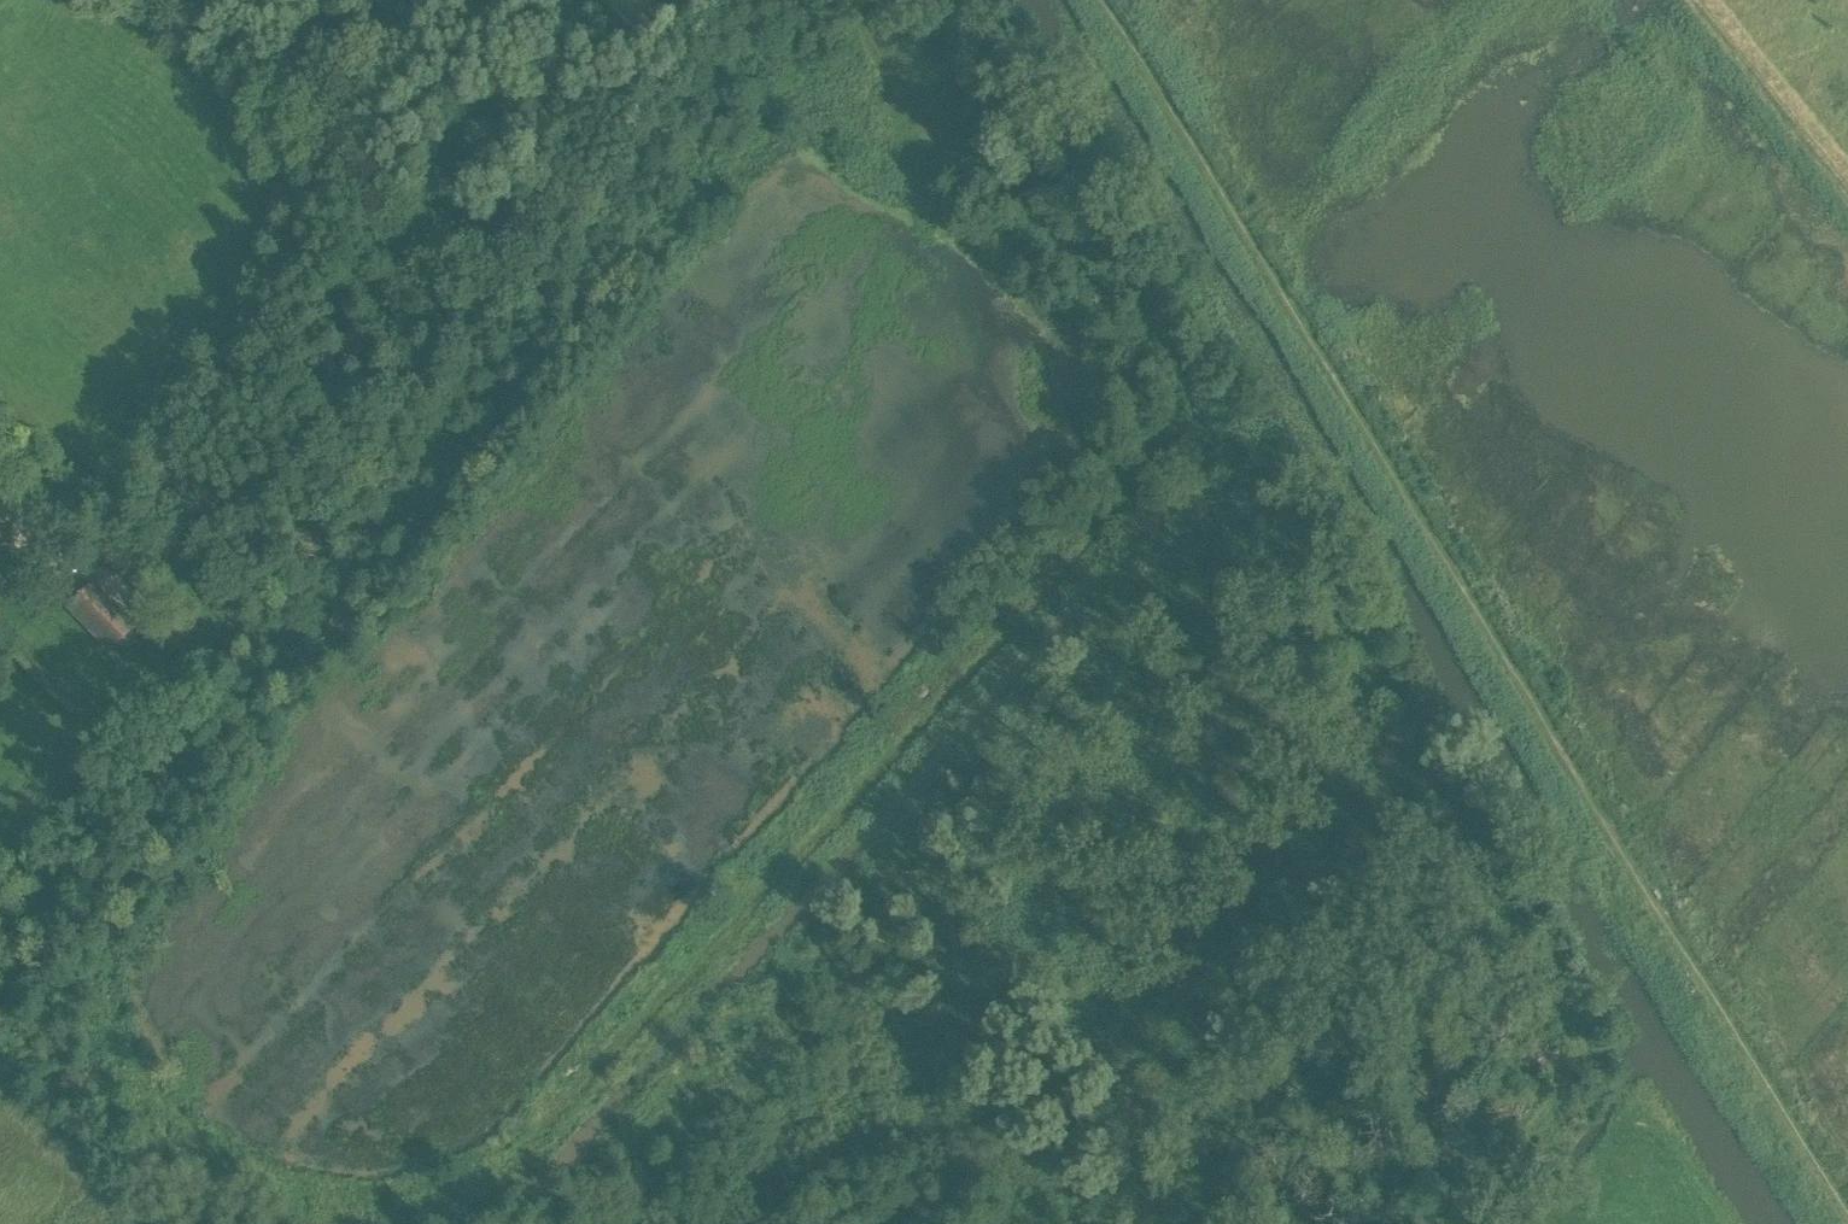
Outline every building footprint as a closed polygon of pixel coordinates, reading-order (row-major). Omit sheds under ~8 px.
[(138,627),(93,581),(66,607),(111,653),(138,627)]
